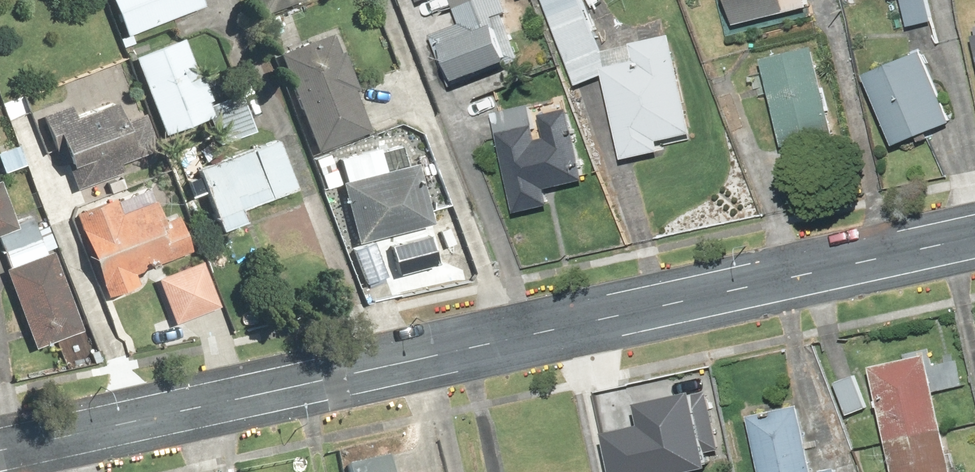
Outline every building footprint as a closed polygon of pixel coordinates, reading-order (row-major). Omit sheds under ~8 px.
[(122,38),(200,8),(197,0),(107,0),(122,38)] [(259,16),(300,1),(300,0),(254,0),(259,16)] [(458,26),(430,36),(449,88),(519,63),(502,17),(507,15),(502,0),(449,0),(458,26)] [(608,68),(581,0),(540,0),(574,88),(601,78),(620,163),(659,155),(657,144),(692,136),(671,37),(629,46),(633,62),(608,68)] [(730,28),(809,8),(807,0),(723,0),(730,28)] [(925,0),(900,0),(906,28),(930,24),(925,0)] [(329,34),(275,54),(313,153),(366,133),(350,91),(355,89),(341,52),(336,53),(329,34)] [(181,37),(129,57),(159,138),(203,121),(214,152),(253,137),(237,94),(207,106),(181,37)] [(812,49),(760,61),(781,152),(833,139),(812,49)] [(918,52),(861,77),(892,150),(950,125),(918,52)] [(68,104),(39,115),(69,193),(122,173),(118,163),(156,148),(143,114),(119,123),(111,103),(73,118),(68,104)] [(527,106),(490,114),(512,217),(549,210),(545,191),(584,182),(569,112),(539,118),(543,139),(534,141),(527,106)] [(274,141),(192,170),(214,233),(244,223),(240,212),(293,193),(274,141)] [(343,182),(338,183),(353,245),(428,226),(413,164),(368,176),(363,154),(337,161),(343,182)] [(6,269),(0,271),(29,349),(78,331),(48,251),(54,248),(45,225),(36,228),(31,215),(14,221),(0,185),(0,254),(6,269)] [(109,199),(69,215),(102,298),(136,285),(132,274),(189,252),(175,217),(159,224),(151,203),(116,216),(109,199)] [(372,243),(350,250),(362,286),(384,279),(372,243)] [(198,262),(153,279),(171,325),(216,308),(198,262)] [(867,368),(890,471),(952,471),(926,355),(867,368)] [(605,430),(614,471),(696,471),(729,465),(716,406),(605,430)] [(745,416),(757,471),(812,471),(798,406),(745,416)] [(341,465),(342,471),(389,471),(385,454),(341,465)]
